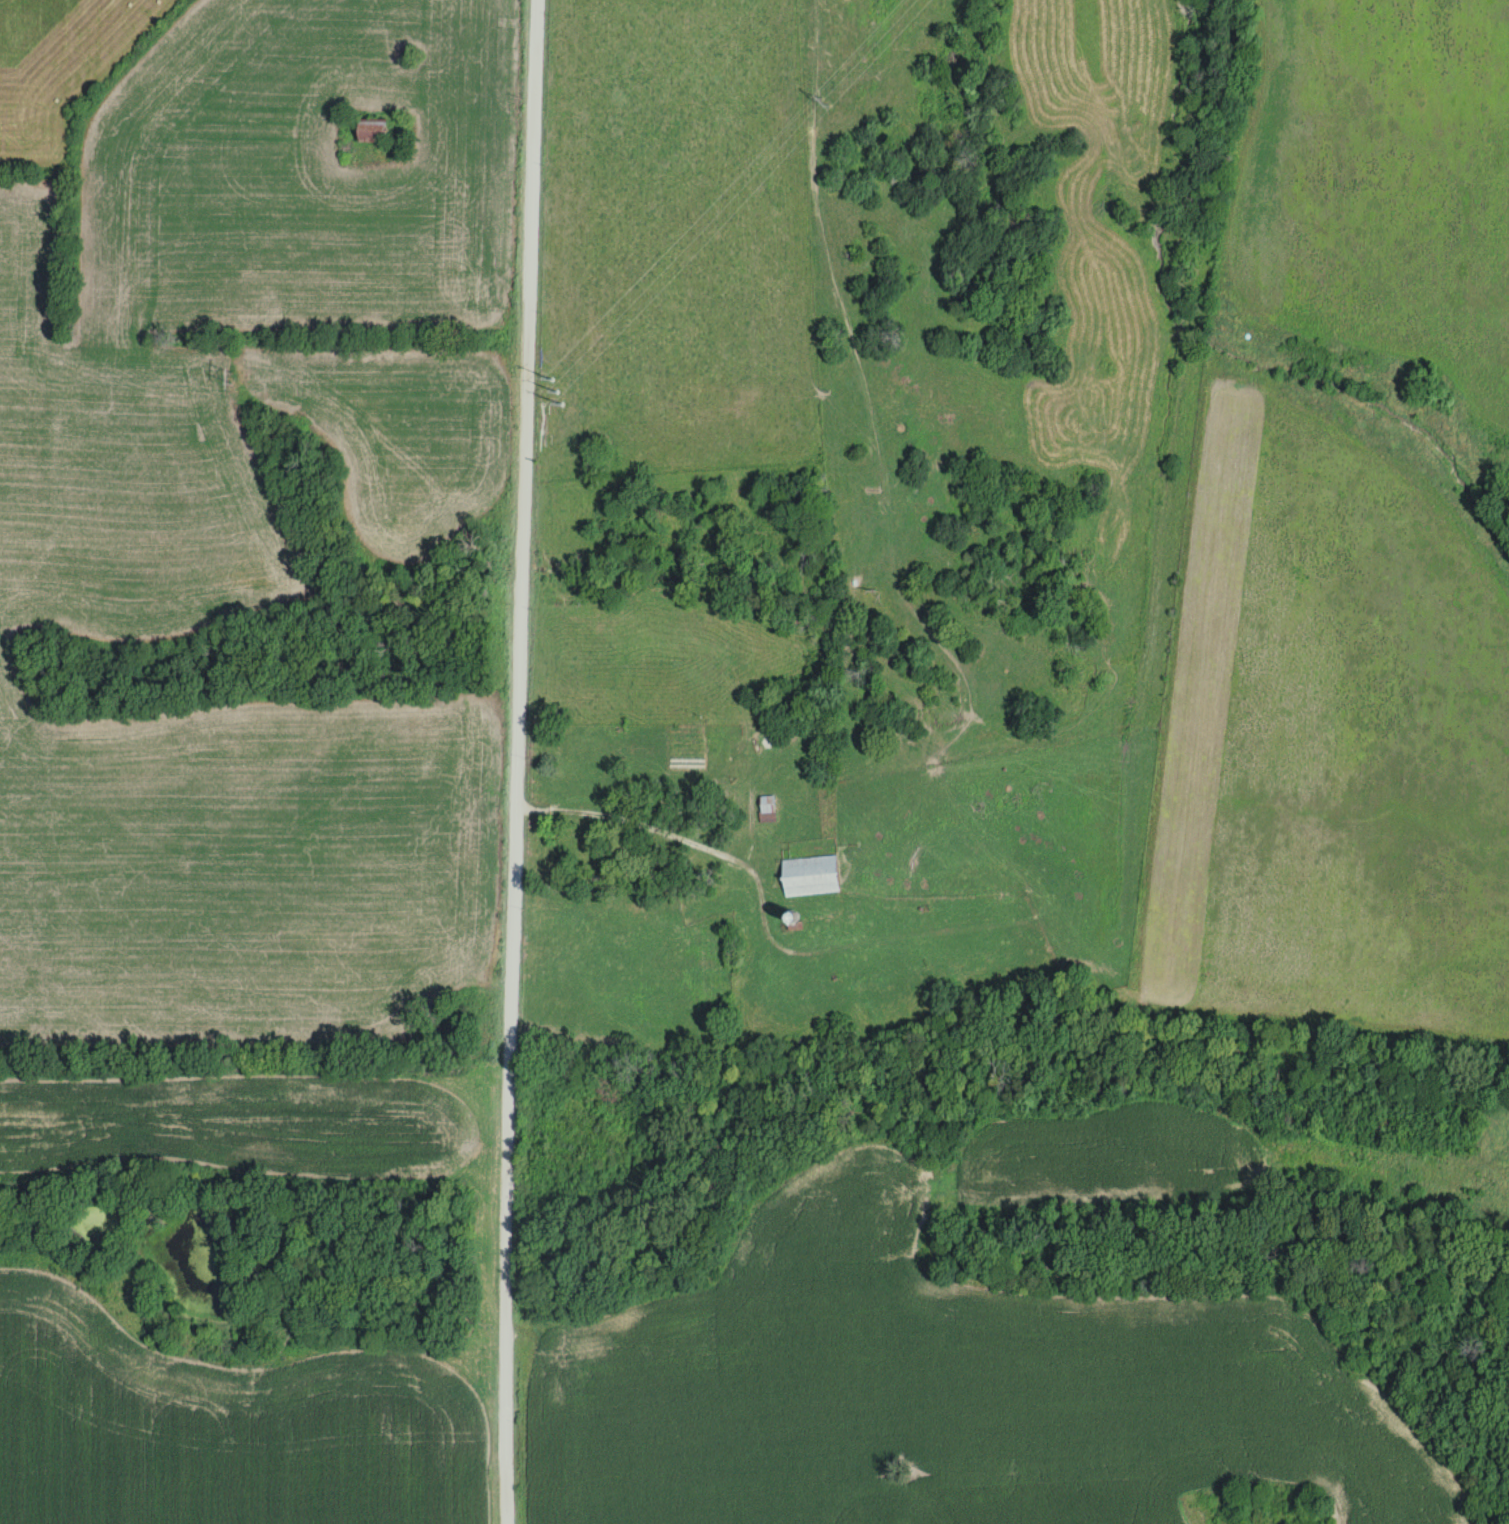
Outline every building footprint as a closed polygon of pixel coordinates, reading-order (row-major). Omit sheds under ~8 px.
[(386,119),(356,119),(356,140),(386,140),(386,119)] [(773,822),(773,795),(758,795),(758,822),(773,822)] [(837,892),(834,855),(779,859),(782,896),(837,892)]
